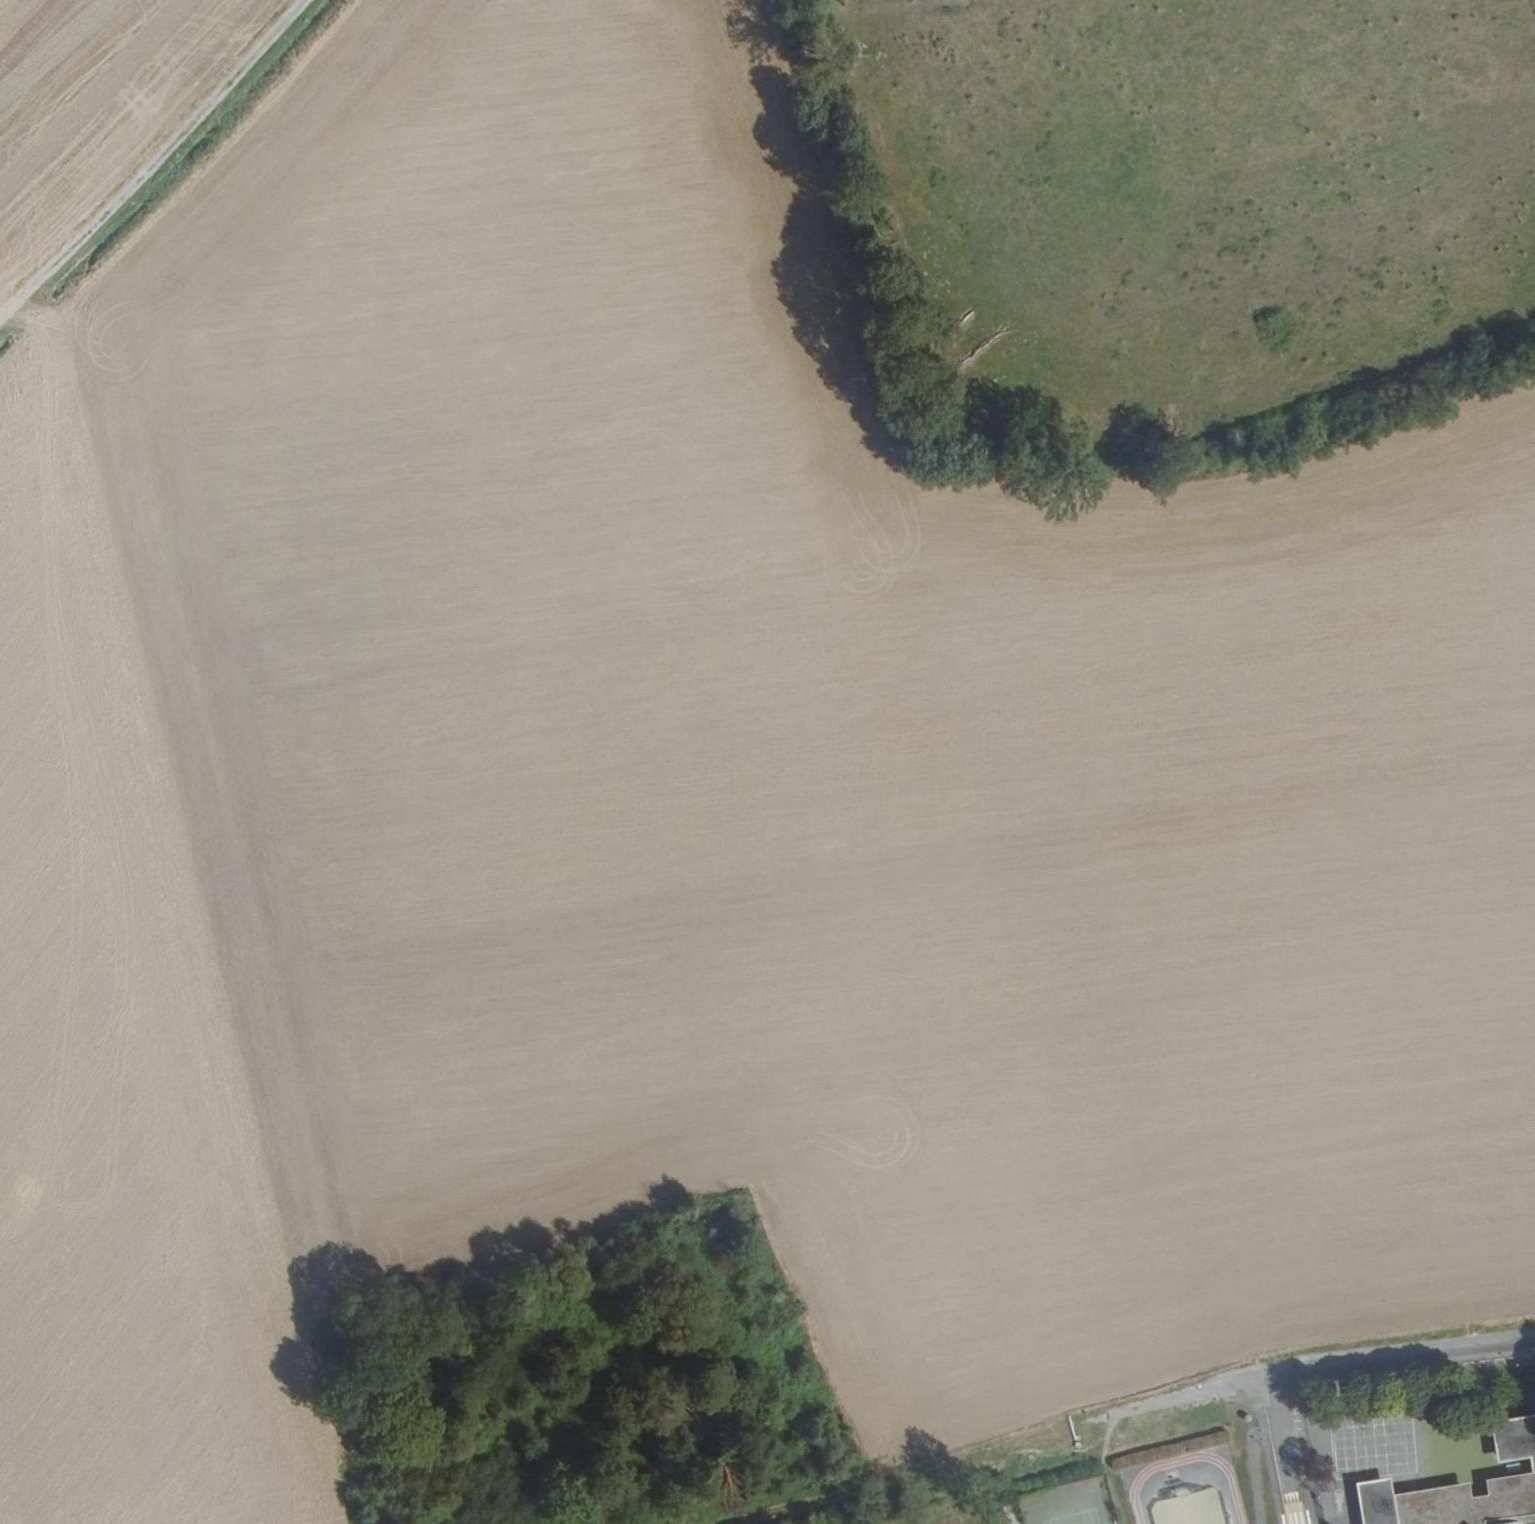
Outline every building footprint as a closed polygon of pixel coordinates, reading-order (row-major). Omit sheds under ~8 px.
[(1491,1432),(1496,1462),(1524,1456),(1529,1488),(1485,1495),(1487,1508),(1466,1511),(1463,1499),(1420,1508),(1423,1523),(1534,1523),(1534,1424),(1491,1432)] [(1420,1508),(1399,1512),(1395,1495),(1354,1503),(1359,1523),(1423,1523),(1420,1508)]
